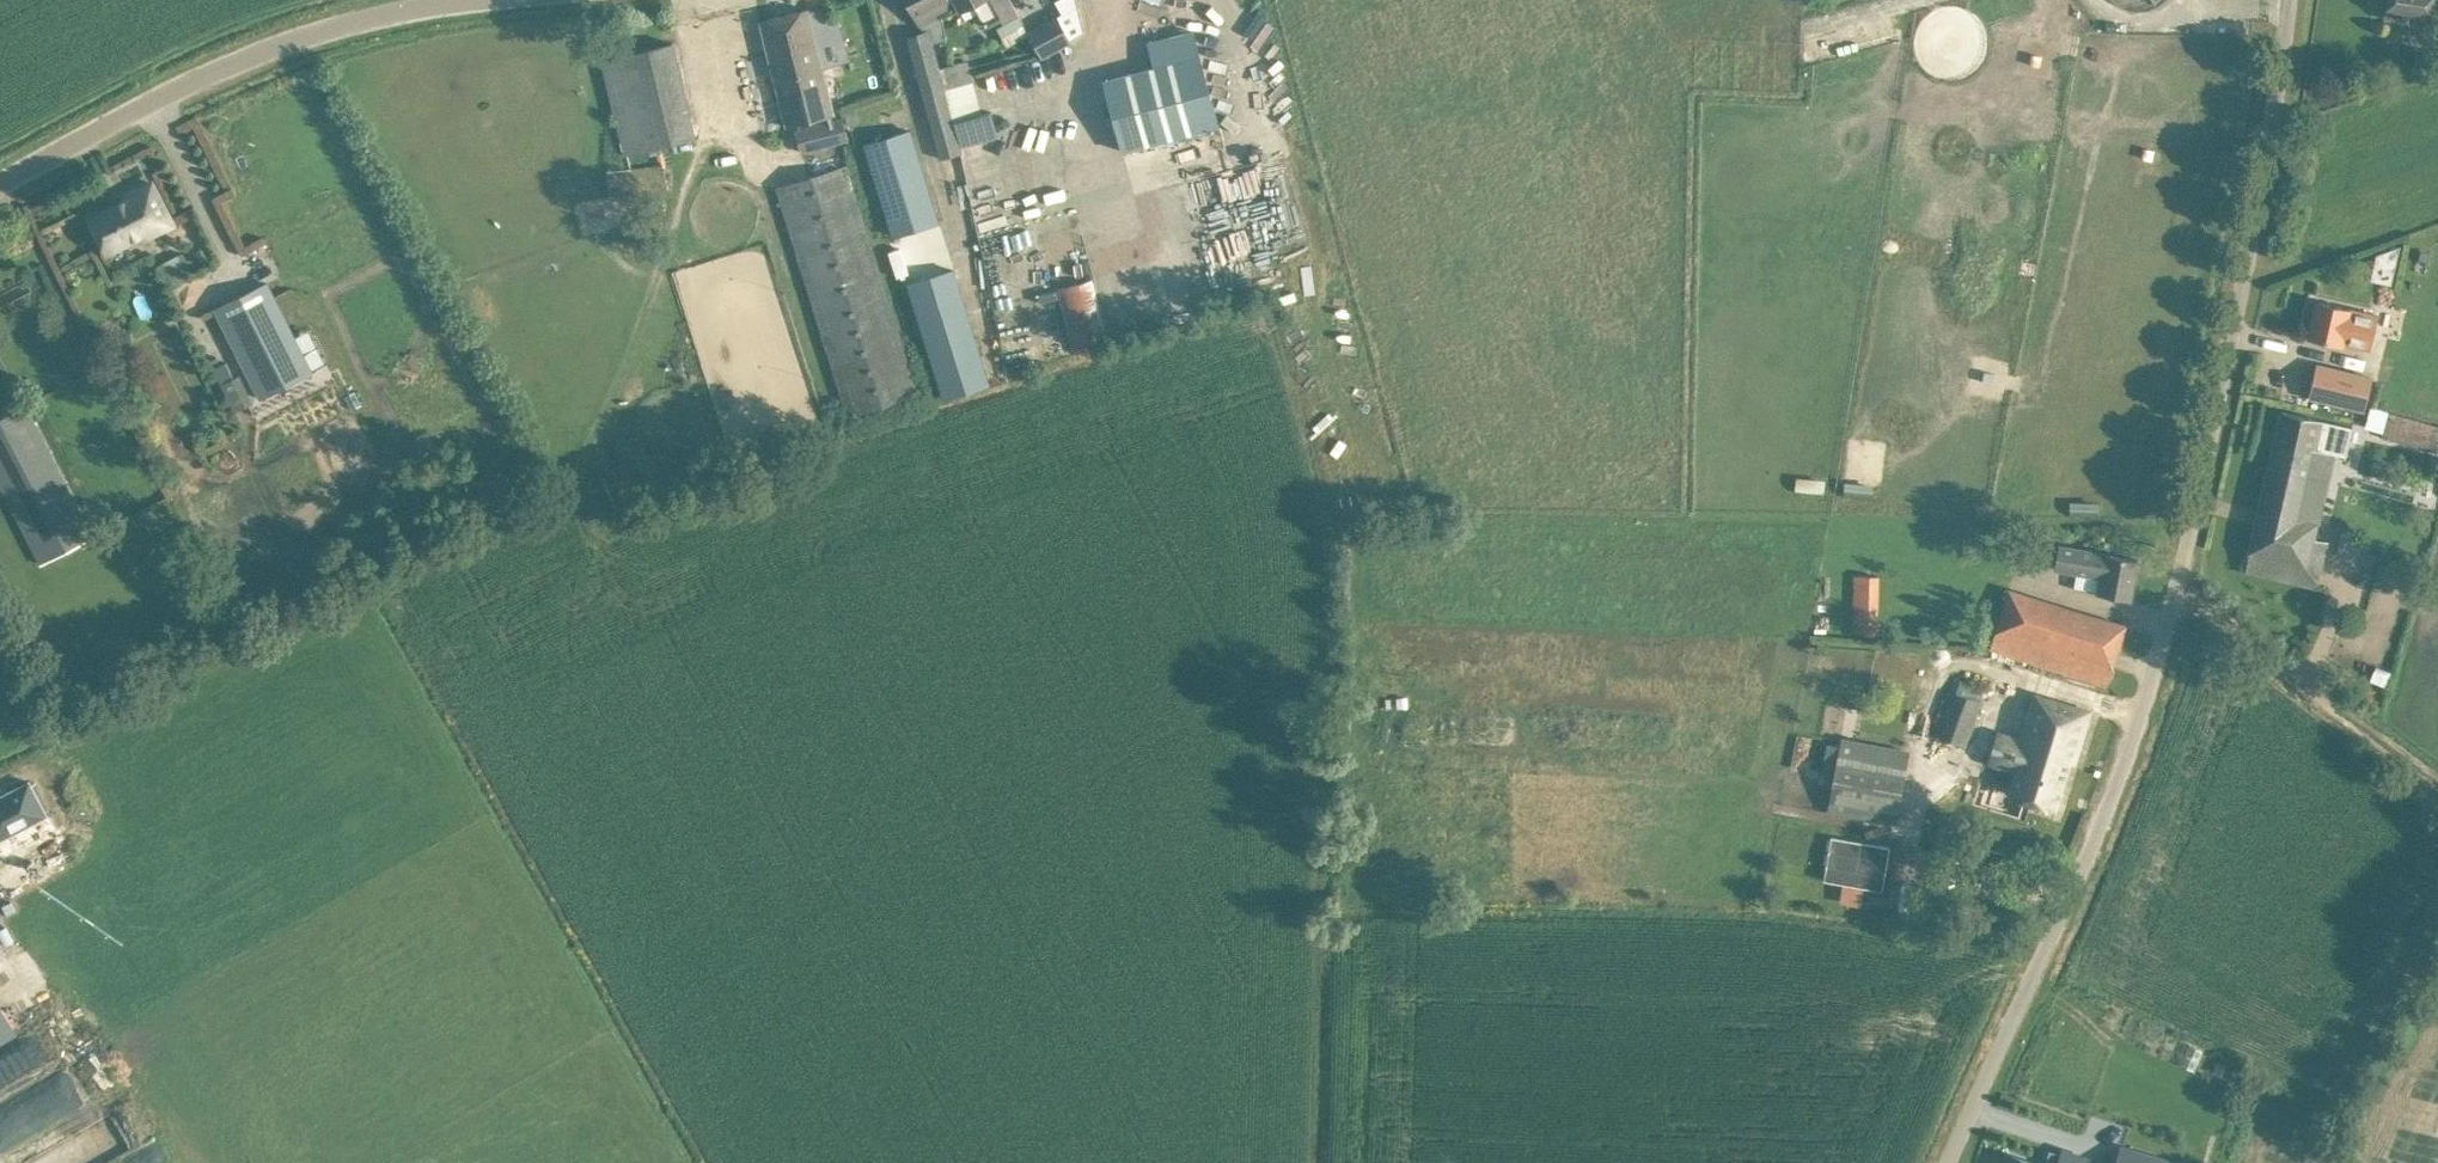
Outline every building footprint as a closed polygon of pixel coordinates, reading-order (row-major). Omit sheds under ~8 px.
[(922,32),(947,21),(942,13),(959,2),(958,0),(907,0),(922,32)] [(959,2),(963,8),(973,2),(986,25),(1001,17),(1004,23),(1019,14),(1012,0),(958,0),(959,2)] [(2429,22),(2432,0),(2388,0),(2386,16),(2429,22)] [(808,11),(807,9),(762,20),(768,43),(789,126),(834,114),(815,42),(834,37),(832,30),(826,7),(808,11)] [(1070,41),(1057,16),(1027,31),(1041,57),(1070,41)] [(947,21),(922,32),(908,36),(914,59),(943,156),(965,150),(956,119),(940,67),(933,42),(949,38),(947,21)] [(1104,80),(1110,103),(1123,150),(1218,124),(1192,30),(1149,42),(1155,66),(1104,80)] [(602,61),(608,84),(625,153),(696,135),(680,66),(674,43),(602,61)] [(968,60),(940,67),(956,119),(969,115),(985,111),(982,111),(968,60)] [(846,114),(849,123),(858,119),(855,110),(846,114)] [(798,130),(803,149),(848,137),(843,118),(798,130)] [(940,220),(911,128),(863,144),(893,235),(940,220)] [(628,167),(627,159),(610,161),(611,169),(628,167)] [(777,185),(848,417),(918,395),(848,163),(777,185)] [(607,173),(610,196),(668,189),(665,166),(607,173)] [(1262,261),(1305,245),(1282,181),(1239,197),(1262,261)] [(146,238),(173,224),(153,182),(125,196),(127,200),(90,218),(107,252),(144,234),(146,238)] [(644,236),(662,236),(664,201),(645,201),(644,236)] [(1167,291),(1181,287),(1165,231),(1082,255),(1102,322),(1170,302),(1167,291)] [(2370,279),(2390,283),(2396,251),(2376,247),(2370,279)] [(907,283),(943,399),(992,384),(956,268),(907,283)] [(1060,288),(1077,352),(1105,345),(1089,280),(1060,288)] [(216,308),(261,398),(313,372),(267,282),(216,308)] [(2316,300),(2308,337),(2343,345),(2343,342),(2370,348),(2378,313),(2316,300)] [(192,328),(198,340),(208,335),(201,323),(192,328)] [(236,377),(229,363),(216,369),(236,411),(250,404),(236,377)] [(2317,364),(2310,396),(2366,409),(2373,376),(2317,364)] [(150,399),(134,407),(141,421),(157,413),(150,399)] [(39,566),(94,538),(25,405),(0,418),(0,491),(39,566)] [(2436,453),(2437,447),(2437,425),(2373,406),(2370,415),(2373,416),(2372,420),(2384,424),(2380,437),(2436,453)] [(2354,428),(2305,416),(2282,410),(2245,570),(2269,576),(2320,588),(2331,542),(2313,537),(2320,507),(2304,503),(2311,474),(2324,477),(2330,453),(2347,457),(2354,428)] [(2058,543),(2053,569),(2077,573),(2074,588),(2131,600),(2139,560),(2058,543)] [(1852,573),(1850,632),(1876,633),(1878,574),(1852,573)] [(2125,625),(2102,618),(2011,588),(1992,647),(2083,677),(2106,684),(2125,625)] [(2385,677),(2390,663),(2333,642),(2328,656),(2385,677)] [(1937,733),(1967,743),(1981,701),(1952,691),(1937,733)] [(2009,755),(2006,765),(2019,769),(2011,794),(2034,801),(2053,807),(2071,746),(2076,747),(2087,712),(2037,696),(2029,720),(2034,721),(2027,743),(2014,739),(2011,750),(2010,749),(2008,755),(2009,755)] [(1841,736),(1828,809),(1895,823),(1910,750),(1841,736)] [(48,814),(30,780),(0,796),(0,839),(48,814)] [(12,884),(7,874),(0,878),(0,890),(12,884)] [(17,1028),(0,1000),(0,1039),(17,1028)] [(2168,1114),(2188,1121),(2197,1094),(2212,1099),(2222,1066),(2187,1055),(2168,1114)] [(2116,1162),(2166,1162),(2167,1160),(2121,1146),(2116,1162)] [(2087,1158),(2062,1150),(2061,1154),(2053,1152),(2050,1162),(2085,1162),(2087,1158)] [(2010,1155),(2008,1162),(2036,1162),(2010,1155)]
